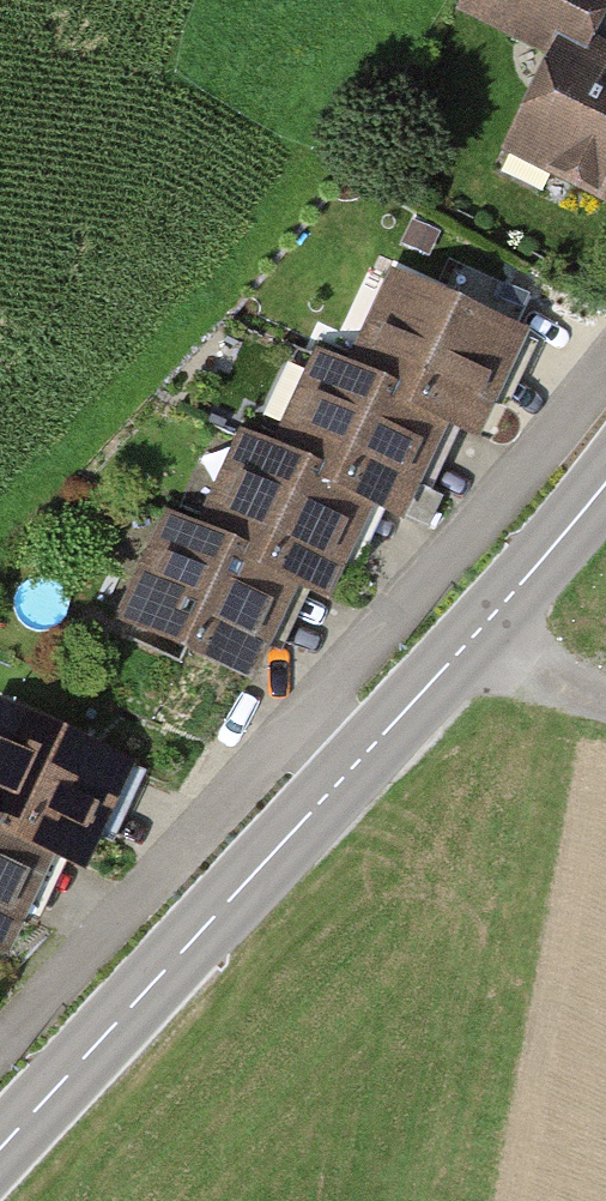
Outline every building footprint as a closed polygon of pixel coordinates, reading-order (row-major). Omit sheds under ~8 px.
[(597,50),(605,30),(605,0),(493,0),(597,50)] [(605,193),(605,54),(560,34),(509,152),(605,193)] [(391,272),(356,363),(494,416),(529,324),(391,272)] [(319,353),(284,444),(423,497),(458,405),(319,353)] [(247,432),(212,524),(350,577),(386,485),(247,432)] [(165,511),(130,602),(268,655),(303,563),(165,511)] [(0,718),(0,812),(100,856),(140,767),(5,707),(0,718)] [(27,949),(73,846),(0,814),(0,937),(27,949)]
